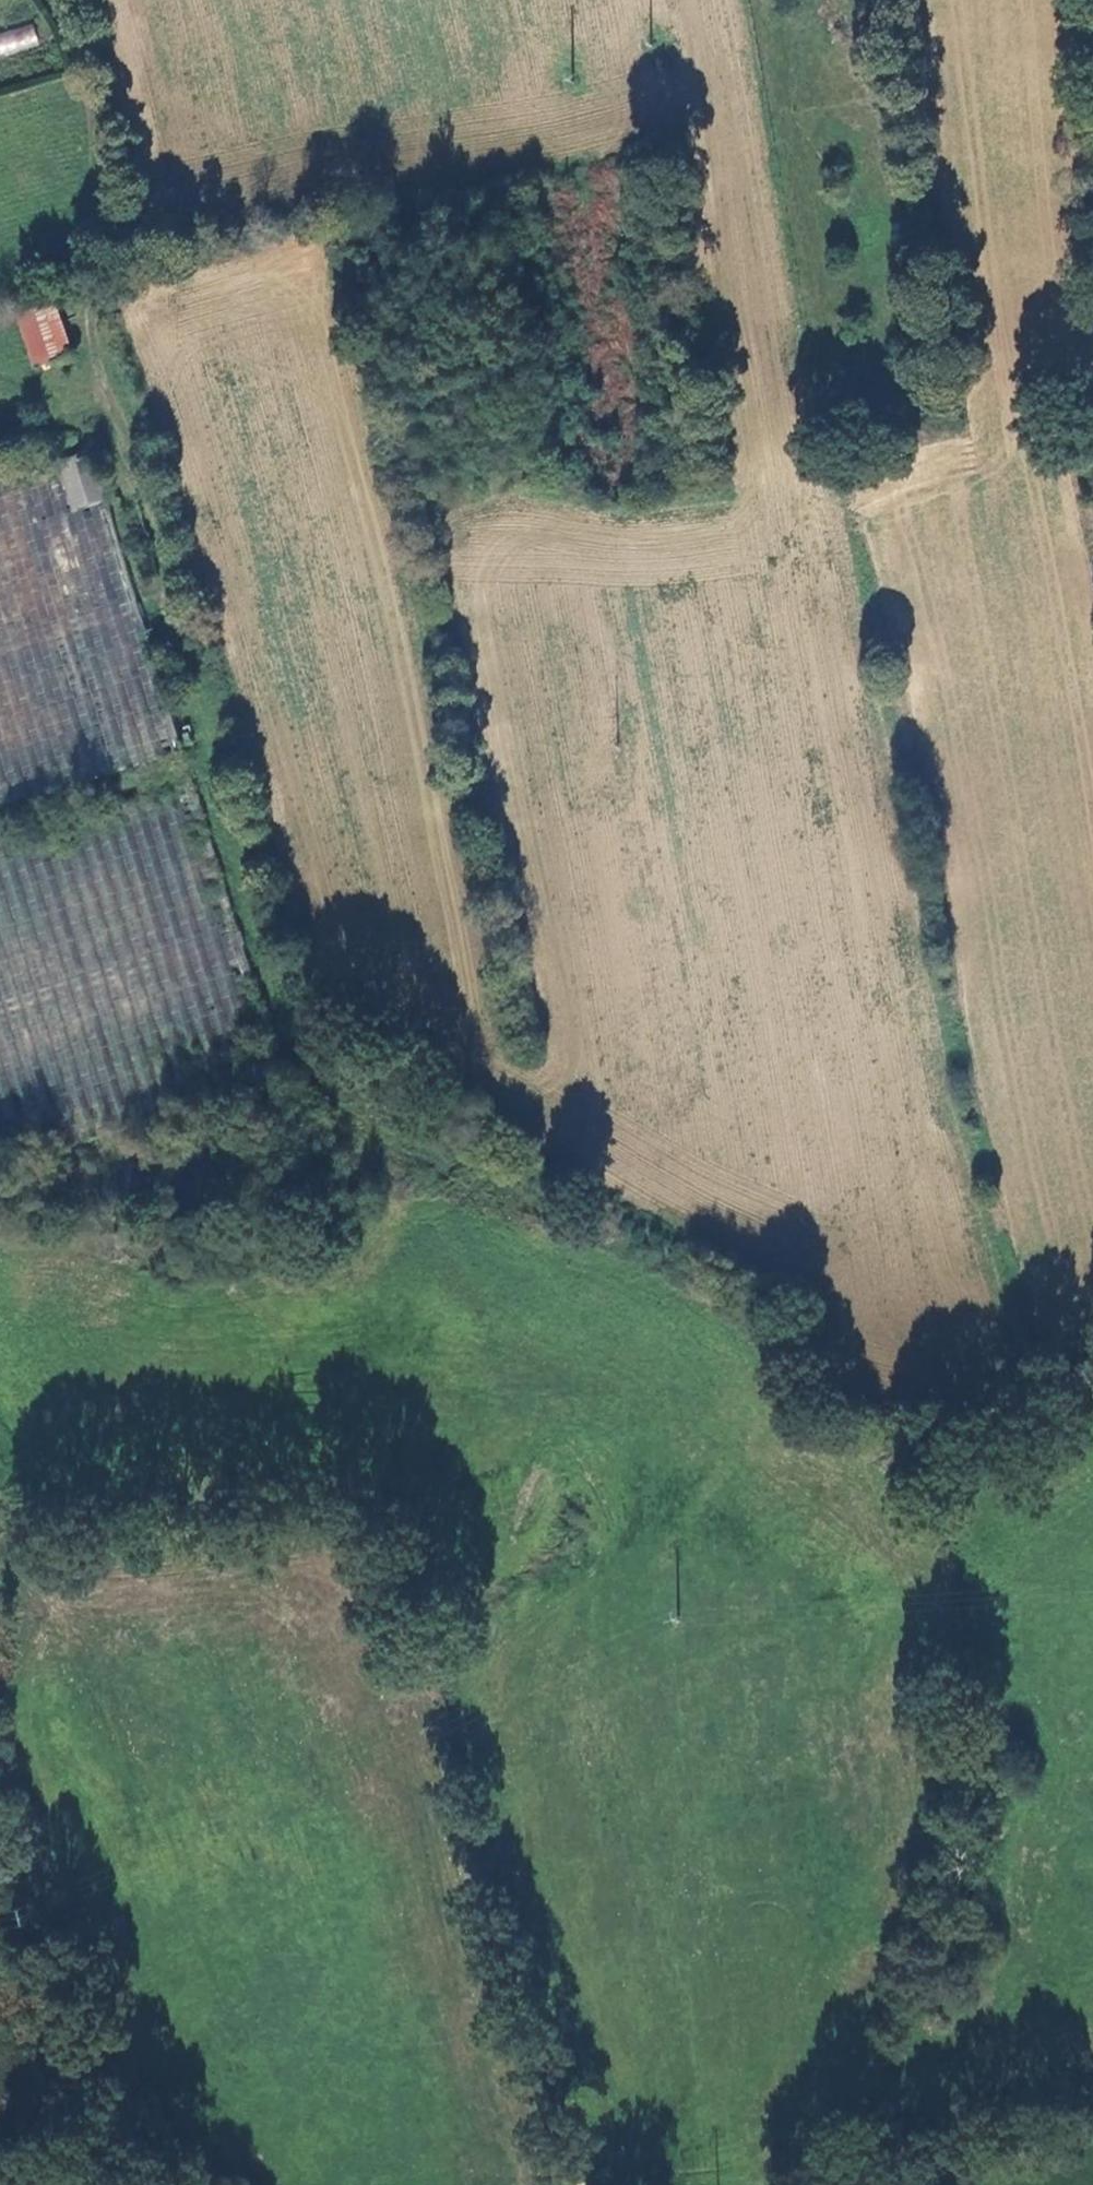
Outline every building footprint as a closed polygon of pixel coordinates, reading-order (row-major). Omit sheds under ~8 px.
[(38,47),(35,27),(0,34),(0,55),(38,47)] [(78,355),(57,294),(37,302),(39,308),(23,314),(40,368),(78,355)] [(0,486),(0,813),(186,758),(103,456),(0,486)] [(0,844),(0,1174),(290,1085),(197,784),(0,844)]
